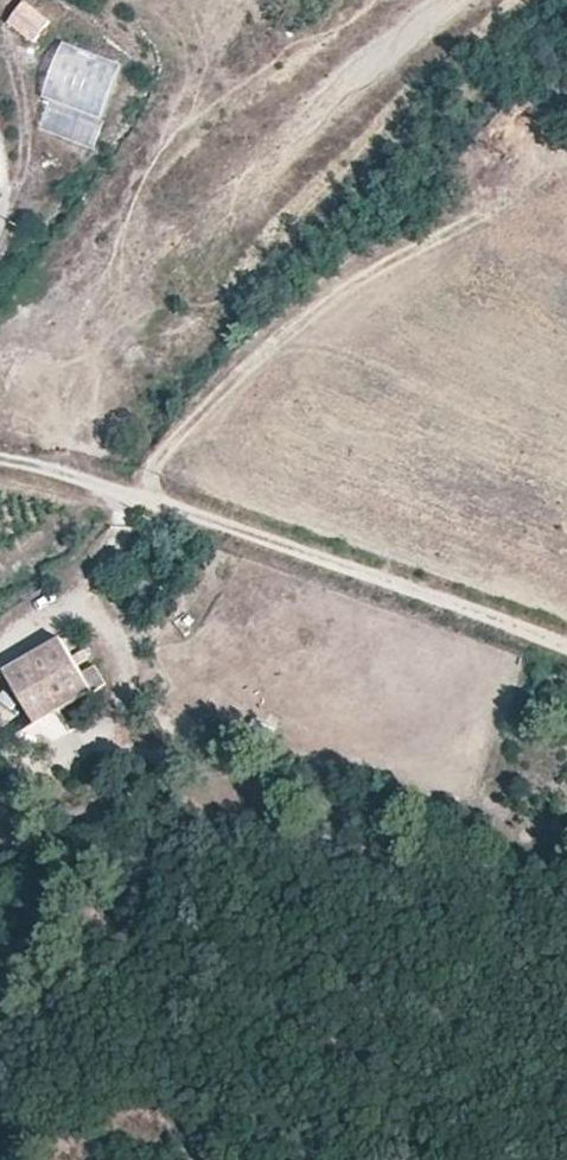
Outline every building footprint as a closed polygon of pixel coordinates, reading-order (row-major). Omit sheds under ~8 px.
[(12,25),(36,43),(50,23),(26,5),(12,25)] [(123,66),(72,44),(50,95),(68,97),(56,124),(92,139),(123,66)] [(62,639),(5,671),(36,724),(92,691),(62,639)]
